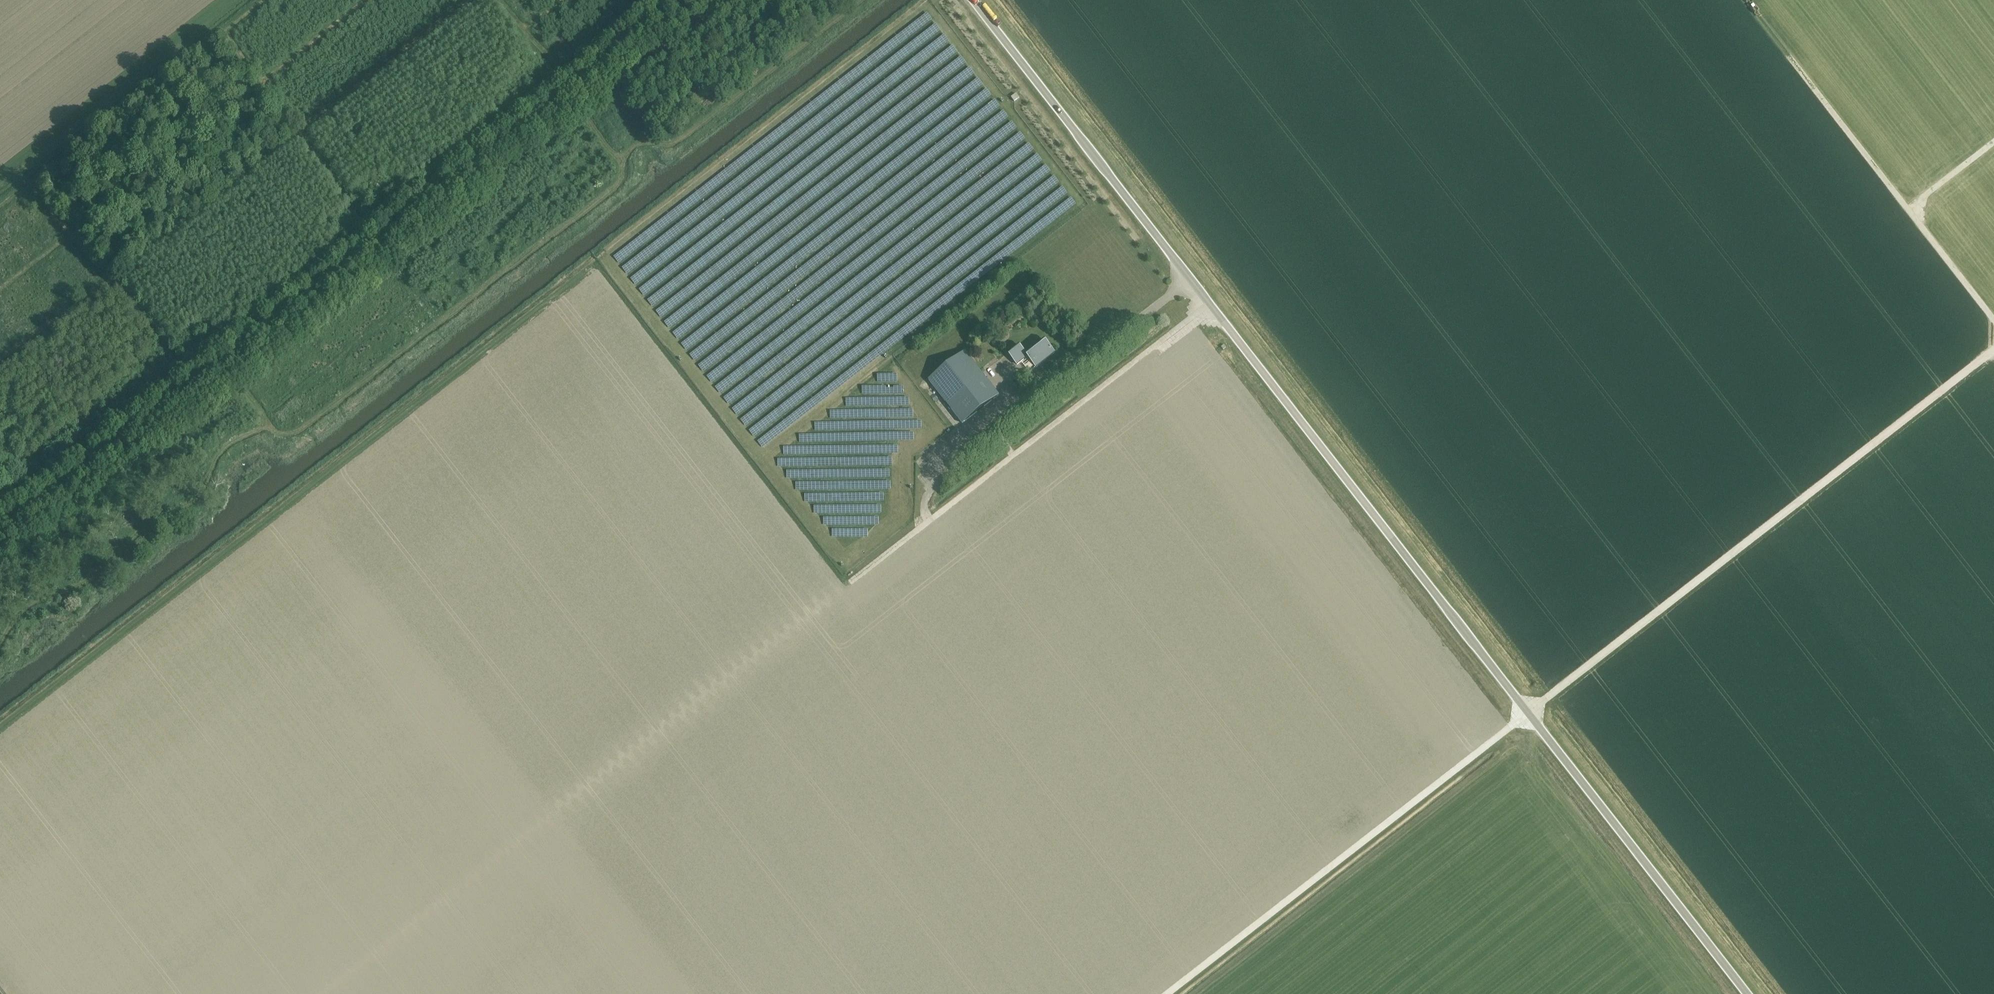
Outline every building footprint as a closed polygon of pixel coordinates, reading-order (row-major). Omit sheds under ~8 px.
[(1027,356),(1036,367),(1054,352),(1044,339),(1026,353),(1019,344),(1008,353),(1017,364),(1027,356)] [(998,395),(965,351),(928,379),(962,423),(998,395)]
